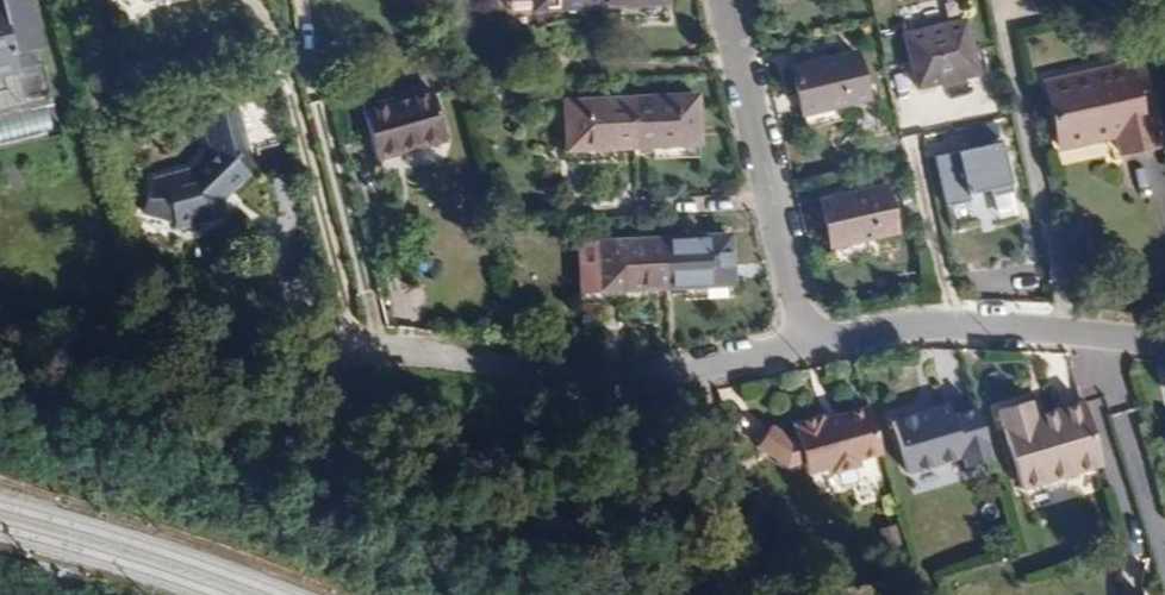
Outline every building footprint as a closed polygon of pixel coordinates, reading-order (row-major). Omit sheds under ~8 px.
[(12,71),(10,53),(36,49),(28,0),(0,0),(0,73),(12,71)] [(510,11),(533,10),(580,8),(589,7),(598,7),(598,0),(509,0),(510,11)] [(666,16),(665,4),(619,6),(620,18),(666,16)] [(534,22),(580,20),(580,8),(533,10),(534,22)] [(963,19),(903,34),(916,87),(945,80),(976,73),(963,19)] [(855,52),(789,68),(794,86),(801,115),(847,104),(866,99),(855,52)] [(1046,90),(1058,147),(1090,140),(1114,135),(1118,154),(1156,146),(1145,92),(1135,94),(1129,65),(1080,75),(1081,82),(1046,90)] [(1045,83),(1046,90),(1081,82),(1080,75),(1045,83)] [(431,90),(361,110),(375,158),(445,138),(431,90)] [(1153,90),(1145,92),(1156,146),(1164,144),(1153,90)] [(696,96),(630,99),(632,147),(653,146),(699,144),(697,115),(696,96)] [(630,99),(564,102),(566,150),(613,148),(622,147),(632,147),(630,99)] [(801,115),(805,131),(851,120),(847,104),(801,115)] [(227,109),(201,114),(211,150),(193,167),(153,180),(152,214),(169,220),(177,228),(225,216),(221,200),(245,178),(238,153),(243,151),(238,132),(233,134),(227,109)] [(1003,141),(935,155),(946,207),(972,202),(970,193),(982,190),(1012,184),(1003,141)] [(699,156),(699,144),(653,146),(653,158),(699,156)] [(567,162),(613,160),(613,148),(566,150),(567,162)] [(884,186),(819,202),(824,223),(831,248),(877,237),(895,233),(884,186)] [(730,236),(664,239),(666,287),(676,286),(686,286),(732,283),(730,236)] [(831,248),(835,265),(881,254),(877,237),(831,248)] [(655,287),(666,287),(664,239),(598,243),(577,244),(580,305),(601,304),(601,302),(601,290),(618,289),(619,301),(647,300),(647,287),(655,287)] [(733,296),(732,283),(686,286),(687,298),(733,296)] [(601,302),(619,301),(618,289),(601,290),(601,302)] [(927,409),(894,419),(909,472),(961,457),(964,467),(995,458),(979,405),(954,412),(951,402),(927,409)] [(1091,444),(1078,404),(1052,413),(1030,420),(1025,405),(994,414),(1020,493),(1099,466),(1091,444)] [(874,454),(860,408),(836,415),(832,416),(830,420),(818,424),(814,422),(813,418),(785,426),(790,440),(788,441),(769,427),(755,448),(785,468),(797,464),(801,477),(824,470),(826,475),(853,467),(851,461),(874,454)]
